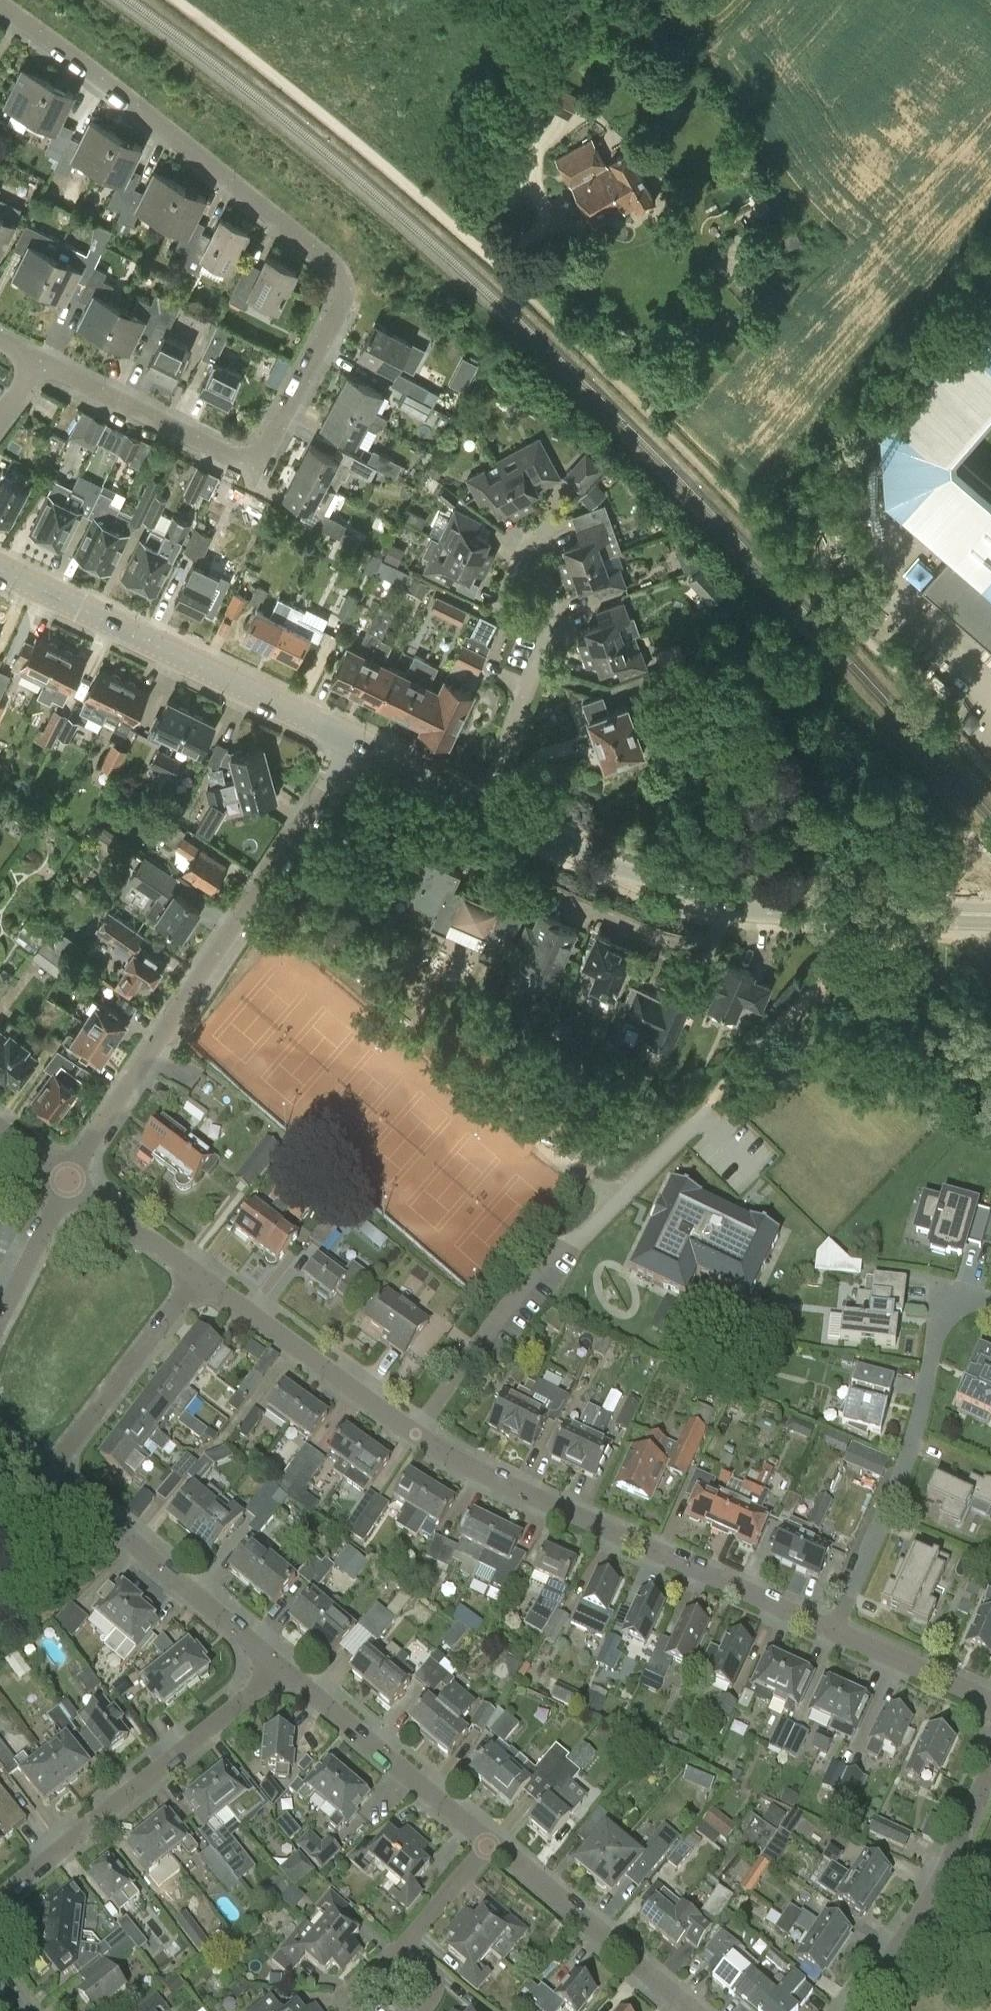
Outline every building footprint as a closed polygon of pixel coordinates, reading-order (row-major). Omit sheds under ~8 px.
[(23,68),(5,104),(30,116),(48,80),(23,68)] [(535,76),(526,96),(548,106),(557,86),(535,76)] [(60,121),(74,93),(48,80),(30,116),(56,129),(45,151),(57,157),(52,167),(53,167),(69,135),(68,135),(71,127),(60,121)] [(555,108),(568,116),(575,105),(562,97),(555,108)] [(90,120),(80,141),(69,135),(53,167),(66,173),(74,157),(97,169),(115,133),(90,120)] [(107,202),(120,208),(122,209),(134,187),(141,173),(128,166),(139,145),(115,133),(97,169),(118,179),(107,202)] [(626,212),(638,205),(640,208),(656,199),(628,150),(606,162),(592,138),(557,159),(596,226),(624,210),(626,212)] [(132,225),(140,209),(161,219),(179,184),(154,171),(144,192),(134,187),(122,209),(118,218),(132,225)] [(162,220),(184,231),(163,273),(176,280),(183,265),(204,223),(195,219),(206,197),(179,184),(162,220)] [(15,222),(1,216),(8,201),(0,197),(0,252),(15,222)] [(202,231),(206,224),(204,223),(183,265),(198,273),(206,257),(229,268),(248,230),(221,217),(212,236),(202,231)] [(787,251),(804,243),(789,220),(780,225),(787,251)] [(26,279),(39,286),(55,255),(62,241),(26,223),(14,247),(24,252),(11,279),(23,285),(26,279)] [(85,282),(94,265),(101,251),(90,246),(87,253),(75,247),(68,261),(55,255),(39,286),(66,299),(76,278),(85,282)] [(227,301),(244,309),(251,294),(276,307),(294,271),(266,257),(259,269),(246,263),(227,301)] [(107,271),(94,265),(85,282),(79,297),(89,302),(79,323),(103,335),(118,304),(106,299),(113,284),(103,279),(107,271)] [(139,297),(132,311),(118,304),(103,335),(130,348),(140,328),(150,332),(154,325),(166,298),(156,293),(151,303),(139,297)] [(180,305),(166,298),(154,325),(168,331),(180,305)] [(880,426),(885,494),(952,552),(921,588),(990,649),(990,490),(951,456),(990,411),(990,298),(880,426)] [(231,330),(217,324),(205,349),(219,356),(231,330)] [(408,341),(375,324),(360,353),(393,371),(408,341)] [(171,380),(188,346),(164,334),(146,368),(171,380)] [(464,355),(452,380),(469,388),(480,362),(464,355)] [(205,400),(223,410),(240,376),(213,362),(198,390),(208,395),(205,400)] [(435,402),(439,394),(397,372),(391,385),(404,391),(404,392),(433,407),(435,408),(437,403),(435,402)] [(373,408),(381,392),(348,374),(334,400),(376,423),(378,421),(382,423),(386,415),(373,408)] [(426,420),(433,407),(404,392),(397,404),(426,420)] [(373,429),(376,423),(334,400),(322,423),(355,441),(365,424),(373,429)] [(106,422),(91,415),(82,433),(97,440),(106,422)] [(115,427),(108,424),(106,423),(102,431),(98,440),(119,450),(127,433),(115,427)] [(141,441),(128,434),(119,452),(132,459),(141,441)] [(538,439),(496,462),(503,473),(504,473),(524,511),(535,506),(529,496),(539,491),(538,488),(559,477),(538,439)] [(376,469),(350,454),(345,463),(310,445),(296,472),(334,492),(347,468),(377,484),(384,471),(377,468),(376,469)] [(350,453),(350,454),(376,469),(377,468),(384,471),(395,478),(402,465),(374,449),(367,462),(350,453)] [(585,454),(579,461),(595,476),(601,469),(585,454)] [(435,457),(428,471),(439,477),(446,463),(435,457)] [(196,499),(202,485),(209,472),(197,466),(183,492),(196,499)] [(10,521),(19,504),(28,489),(23,486),(28,475),(17,469),(12,480),(3,476),(0,482),(0,516),(10,521)] [(508,508),(513,517),(524,511),(504,473),(503,473),(490,480),(484,469),(467,478),(480,503),(490,498),(499,513),(508,508)] [(323,514),(334,492),(296,472),(283,496),(317,514),(312,525),(338,539),(345,526),(323,514)] [(131,513),(120,507),(93,561),(109,568),(127,532),(140,524),(142,520),(155,494),(162,480),(149,474),(131,513)] [(40,490),(45,481),(38,477),(34,486),(40,490)] [(595,481),(580,496),(591,507),(606,493),(595,481)] [(34,535),(47,541),(71,489),(59,483),(53,495),(48,493),(30,530),(34,532),(34,535)] [(437,495),(451,507),(458,498),(444,487),(437,495)] [(83,495),(71,489),(47,541),(56,546),(59,544),(62,546),(80,509),(77,507),(83,495)] [(93,561),(120,507),(108,502),(110,497),(109,495),(99,490),(87,514),(94,518),(77,553),(93,561)] [(167,500),(155,494),(142,520),(155,526),(167,500)] [(428,517),(410,508),(405,520),(423,528),(428,517)] [(480,521),(455,509),(441,539),(444,541),(490,562),(496,552),(486,547),(490,537),(475,531),(480,521)] [(173,513),(163,535),(137,586),(148,591),(151,589),(154,591),(172,554),(175,556),(191,522),(173,513)] [(559,560),(563,571),(604,557),(599,542),(610,539),(603,520),(577,529),(581,541),(565,547),(568,557),(559,560)] [(184,551),(202,559),(213,536),(195,527),(184,551)] [(126,581),(137,586),(163,535),(151,528),(144,541),(141,539),(123,576),(126,577),(126,581)] [(350,542),(359,546),(363,538),(354,533),(350,542)] [(382,553),(396,560),(403,546),(389,539),(382,553)] [(444,541),(437,556),(433,554),(425,570),(450,581),(455,571),(471,578),(476,569),(485,573),(490,562),(444,541)] [(685,567),(697,563),(692,550),(680,554),(685,567)] [(604,557),(563,571),(567,582),(576,579),(580,590),(597,584),(601,595),(627,586),(620,568),(609,572),(604,557)] [(725,589),(704,565),(692,576),(714,600),(725,589)] [(196,613),(197,612),(201,613),(202,610),(213,588),(203,583),(207,575),(191,567),(187,576),(186,576),(175,601),(188,607),(187,609),(196,613)] [(400,581),(407,584),(412,573),(405,570),(400,581)] [(407,591),(422,599),(428,585),(413,578),(407,591)] [(249,600),(259,606),(267,590),(256,585),(249,600)] [(360,598),(348,592),(338,614),(350,620),(360,598)] [(233,593),(225,610),(238,616),(246,600),(246,599),(233,593)] [(430,610),(447,617),(454,603),(437,595),(430,610)] [(237,631),(270,647),(291,604),(278,598),(270,615),(249,605),(237,631)] [(348,646),(332,678),(356,689),(381,638),(383,637),(394,613),(393,613),(397,605),(385,600),(381,607),(379,606),(357,650),(348,646)] [(634,616),(630,617),(624,602),(598,611),(602,622),(586,628),(589,638),(579,642),(583,653),(625,639),(641,633),(634,616)] [(467,609),(454,603),(447,617),(460,623),(467,609)] [(297,660),(309,635),(296,628),(304,610),(291,604),(270,647),(297,660)] [(488,639),(497,620),(481,613),(472,632),(488,639)] [(463,644),(439,691),(423,722),(421,727),(448,740),(472,692),(459,686),(468,666),(478,670),(489,646),(467,635),(463,644)] [(365,698),(376,704),(394,668),(383,663),(393,643),(382,638),(383,637),(381,638),(356,689),(367,695),(365,698)] [(653,645),(659,661),(683,652),(678,637),(653,645)] [(46,676),(47,677),(62,647),(51,641),(47,643),(37,638),(34,645),(25,640),(12,667),(43,682),(46,676)] [(630,653),(625,639),(583,653),(587,664),(597,661),(601,670),(617,665),(621,676),(647,667),(641,649),(630,653)] [(73,656),(72,652),(62,647),(47,677),(58,682),(51,696),(63,702),(83,661),(73,656)] [(406,674),(394,668),(376,704),(388,710),(390,706),(401,712),(426,660),(415,655),(406,674)] [(426,660),(401,712),(423,722),(439,691),(427,686),(437,666),(426,660)] [(101,669),(80,711),(103,722),(125,678),(115,673),(111,675),(101,669)] [(0,670),(0,697),(10,675),(0,670)] [(643,682),(647,693),(677,683),(672,671),(643,682)] [(136,687),(136,683),(125,678),(103,722),(110,709),(121,714),(114,728),(126,734),(147,692),(136,687)] [(606,764),(611,762),(612,766),(623,762),(621,758),(629,756),(630,759),(640,756),(638,752),(643,750),(627,705),(607,712),(602,696),(583,703),(606,764)] [(165,733),(178,739),(191,711),(168,699),(160,716),(157,714),(151,726),(152,727),(148,736),(160,742),(165,733)] [(51,748),(57,736),(67,716),(54,709),(44,731),(38,729),(33,739),(51,748)] [(215,723),(191,711),(178,739),(203,752),(209,740),(207,739),(215,723)] [(79,722),(67,716),(57,736),(69,742),(79,722)] [(100,766),(115,774),(127,750),(112,742),(100,766)] [(207,763),(217,768),(219,767),(229,747),(218,742),(207,763)] [(244,747),(230,751),(234,764),(238,781),(270,772),(263,746),(245,751),(244,747)] [(150,764),(162,771),(170,754),(159,749),(150,764)] [(181,760),(170,754),(162,771),(173,776),(181,760)] [(259,801),(276,796),(270,772),(238,781),(207,789),(210,801),(224,797),(225,801),(243,797),(246,808),(259,804),(259,801)] [(166,804),(162,810),(176,820),(188,803),(180,797),(172,808),(166,804)] [(203,818),(196,830),(210,838),(217,826),(203,818)] [(176,825),(166,841),(175,847),(182,836),(185,831),(176,825)] [(182,836),(175,847),(191,857),(183,869),(212,888),(227,865),(182,836)] [(145,853),(128,877),(161,899),(177,874),(145,853)] [(455,887),(461,873),(428,858),(412,893),(409,901),(436,913),(430,927),(446,934),(451,922),(487,938),(479,958),(499,967),(521,917),(455,887)] [(182,936),(199,908),(176,893),(158,920),(182,936)] [(109,911),(96,929),(116,942),(120,945),(118,948),(130,956),(123,966),(125,967),(118,978),(136,990),(142,979),(150,984),(164,963),(146,951),(147,950),(138,943),(144,935),(109,911)] [(575,961),(581,946),(572,942),(577,930),(557,922),(559,919),(539,911),(516,968),(555,983),(565,957),(575,961)] [(13,939),(32,953),(44,937),(25,923),(13,939)] [(590,989),(613,998),(634,950),(597,934),(583,967),(597,973),(590,989)] [(70,956),(44,937),(32,953),(34,954),(31,957),(57,975),(70,956)] [(753,974),(728,963),(709,1008),(727,1016),(737,1020),(744,1003),(760,1009),(770,985),(752,978),(753,974)] [(10,979),(0,971),(0,993),(10,979)] [(646,1034),(670,1045),(690,999),(665,988),(662,997),(630,983),(622,1003),(630,1006),(626,1015),(650,1025),(646,1034)] [(137,1005),(120,994),(114,1004),(131,1015),(137,1005)] [(85,1022),(113,1041),(115,1039),(119,1038),(122,1033),(121,1028),(128,1017),(93,995),(87,1005),(93,1009),(85,1022)] [(20,1038),(15,1034),(21,1026),(10,1018),(2,1029),(0,1028),(0,1063),(20,1038)] [(560,1025),(550,1021),(546,1030),(556,1034),(560,1025)] [(113,1047),(113,1042),(113,1041),(85,1022),(77,1033),(70,1029),(64,1039),(99,1062),(105,1053),(109,1052),(113,1047)] [(25,1041),(20,1038),(0,1063),(0,1072),(17,1085),(38,1057),(32,1053),(40,1042),(31,1034),(25,1041)] [(497,1049),(508,1059),(515,1051),(504,1041),(497,1049)] [(92,1070),(57,1048),(50,1058),(44,1066),(53,1073),(34,1098),(58,1116),(92,1070)] [(211,1097),(211,1072),(198,1073),(198,1098),(211,1097)] [(192,1100),(184,1110),(201,1122),(208,1112),(192,1100)] [(165,1167),(187,1138),(158,1117),(146,1133),(151,1137),(139,1152),(152,1162),(154,1159),(165,1167)] [(210,1174),(218,1163),(187,1138),(165,1167),(177,1177),(176,1179),(175,1184),(176,1187),(177,1189),(178,1190),(180,1191),(182,1192),(184,1192),(186,1192),(189,1191),(190,1190),(205,1170),(210,1174)] [(259,1148),(274,1160),(282,1149),(267,1138),(259,1148)] [(236,1178),(251,1190),(259,1179),(244,1168),(236,1178)] [(254,1206),(236,1233),(254,1246),(301,1187),(294,1181),(286,1191),(281,1187),(270,1201),(275,1205),(269,1213),(267,1216),(254,1206)] [(700,1200),(701,1198),(689,1192),(673,1184),(662,1207),(660,1206),(650,1227),(652,1228),(647,1237),(631,1272),(685,1298),(696,1274),(748,1299),(779,1235),(751,1222),(750,1224),(700,1200)] [(287,1230),(288,1228),(279,1221),(286,1212),(301,1224),(310,1210),(295,1198),(303,1188),(301,1187),(254,1246),(266,1255),(265,1256),(265,1257),(265,1258),(266,1259),(266,1260),(266,1261),(267,1262),(268,1263),(270,1264),(272,1264),(273,1264),(274,1264),(275,1264),(276,1263),(278,1264),(298,1238),(287,1230)] [(925,1201),(918,1226),(935,1231),(930,1249),(933,1249),(932,1252),(945,1255),(945,1253),(961,1258),(967,1237),(982,1241),(990,1214),(975,1209),(976,1208),(945,1198),(943,1206),(925,1201)] [(338,1232),(323,1221),(309,1240),(323,1251),(338,1232)] [(380,1251),(388,1241),(366,1224),(358,1234),(380,1251)] [(835,1248),(828,1243),(817,1255),(816,1265),(832,1267),(835,1248)] [(304,1280),(331,1298),(345,1278),(318,1260),(304,1280)] [(905,1283),(866,1278),(864,1294),(857,1293),(854,1318),(842,1317),(839,1340),(895,1346),(897,1323),(891,1323),(892,1315),(901,1316),(905,1283)] [(389,1345),(403,1356),(427,1323),(387,1295),(367,1322),(392,1340),(389,1345)] [(540,1322),(560,1337),(568,1319),(552,1311),(540,1322)] [(665,1320),(658,1316),(652,1328),(664,1334),(668,1326),(665,1320)] [(233,1357),(198,1330),(180,1353),(200,1368),(200,1369),(203,1371),(203,1370),(216,1380),(233,1357)] [(613,1339),(601,1334),(592,1353),(605,1358),(613,1339)] [(728,1345),(726,1354),(743,1359),(745,1350),(728,1345)] [(985,1426),(990,1413),(990,1355),(980,1349),(955,1403),(963,1406),(959,1414),(985,1426)] [(200,1368),(180,1353),(164,1375),(197,1399),(197,1398),(187,1391),(203,1371),(200,1369),(200,1368)] [(842,1355),(840,1364),(851,1367),(854,1359),(842,1355)] [(838,1415),(843,1418),(841,1424),(847,1425),(846,1429),(844,1428),(843,1429),(867,1440),(867,1439),(866,1438),(867,1431),(880,1434),(886,1410),(881,1409),(884,1398),(888,1399),(894,1379),(856,1368),(851,1389),(856,1390),(853,1401),(848,1399),(847,1402),(845,1402),(838,1415)] [(254,1371),(236,1395),(245,1402),(263,1378),(254,1371)] [(197,1399),(164,1375),(148,1395),(171,1412),(181,1419),(177,1425),(186,1432),(194,1421),(185,1415),(197,1399)] [(529,1395),(509,1436),(534,1448),(548,1418),(557,1423),(570,1397),(536,1380),(529,1395)] [(267,1410),(287,1424),(304,1400),(284,1386),(267,1410)] [(489,1427),(509,1436),(529,1395),(519,1390),(514,1399),(503,1394),(489,1427)] [(613,1414),(622,1395),(611,1390),(603,1410),(613,1414)] [(171,1412),(148,1395),(132,1417),(152,1432),(152,1431),(170,1444),(171,1443),(159,1434),(156,1432),(171,1412)] [(237,1414),(245,1402),(236,1395),(227,1407),(237,1414)] [(641,1402),(630,1397),(614,1427),(625,1432),(641,1402)] [(327,1417),(304,1400),(287,1424),(310,1441),(327,1417)] [(616,1487),(649,1502),(664,1469),(685,1479),(715,1413),(698,1406),(679,1447),(650,1434),(641,1452),(634,1448),(616,1487)] [(566,1425),(551,1457),(572,1467),(598,1412),(588,1407),(577,1430),(566,1425)] [(236,1434),(246,1441),(264,1416),(253,1408),(236,1434)] [(596,1478),(611,1447),(600,1441),(611,1418),(598,1412),(572,1467),(596,1478)] [(149,1461),(142,1456),(150,1445),(162,1454),(170,1444),(152,1431),(152,1432),(132,1417),(116,1438),(148,1463),(149,1461)] [(792,1434),(799,1431),(802,1423),(790,1418),(784,1431),(792,1434)] [(208,1431),(194,1421),(186,1432),(204,1445),(210,1437),(205,1434),(208,1431)] [(332,1472),(342,1479),(366,1445),(346,1431),(329,1455),(339,1462),(332,1472)] [(851,1443),(827,1433),(822,1445),(846,1455),(851,1443)] [(116,1438),(100,1458),(132,1483),(148,1463),(116,1438)] [(389,1462),(366,1445),(342,1479),(364,1494),(370,1484),(371,1485),(389,1462)] [(280,1480),(291,1488),(302,1473),(300,1472),(314,1452),(305,1446),(280,1480)] [(311,1480),(325,1460),(314,1452),(300,1472),(302,1473),(311,1480)] [(890,1462),(870,1453),(861,1473),(881,1482),(890,1462)] [(172,1476),(181,1484),(187,1478),(198,1465),(186,1455),(170,1474),(173,1476),(172,1476)] [(724,1470),(729,1472),(735,1460),(724,1455),(718,1467),(724,1470)] [(206,1456),(198,1465),(187,1478),(197,1486),(216,1464),(206,1456)] [(755,1484),(750,1496),(759,1500),(763,1491),(772,1471),(764,1467),(763,1466),(759,1476),(755,1484)] [(695,1498),(687,1515),(709,1525),(722,1496),(714,1492),(718,1483),(719,1480),(699,1470),(688,1494),(695,1498)] [(718,1483),(727,1487),(727,1486),(730,1480),(733,1474),(724,1470),(719,1480),(718,1483)] [(927,1499),(931,1501),(944,1507),(939,1519),(960,1529),(968,1509),(972,1500),(978,1503),(974,1512),(986,1518),(990,1508),(990,1481),(984,1480),(982,1482),(971,1477),(968,1484),(940,1471),(932,1488),(927,1499)] [(755,1484),(759,1476),(758,1475),(750,1472),(741,1492),(750,1496),(755,1484)] [(395,1527),(404,1532),(430,1489),(407,1475),(392,1500),(404,1507),(399,1516),(401,1517),(395,1527)] [(165,1503),(181,1484),(172,1476),(156,1495),(165,1503)] [(245,1512),(255,1521),(271,1503),(279,1493),(269,1484),(245,1512)] [(722,1496),(709,1525),(732,1536),(750,1496),(741,1492),(728,1486),(723,1496),(722,1496)] [(169,1518),(191,1536),(222,1499),(211,1489),(205,1496),(195,1488),(169,1518)] [(453,1503),(430,1489),(404,1532),(416,1539),(427,1521),(438,1527),(453,1503)] [(750,1496),(732,1536),(756,1547),(769,1517),(760,1513),(769,1494),(763,1491),(759,1500),(750,1496)] [(343,1531),(352,1537),(378,1498),(369,1492),(343,1531)] [(389,1505),(378,1498),(352,1537),(363,1544),(389,1505)] [(821,1498),(813,1515),(824,1520),(832,1504),(821,1498)] [(211,1554),(243,1518),(222,1499),(191,1536),(211,1554)] [(127,1510),(137,1518),(144,1509),(135,1501),(127,1510)] [(280,1511),(271,1503),(255,1521),(248,1529),(258,1537),(280,1511)] [(472,1514),(459,1540),(456,1547),(446,1542),(436,1563),(419,1598),(432,1604),(439,1590),(435,1587),(445,1567),(448,1569),(455,1554),(476,1565),(496,1526),(472,1514)] [(818,1532),(824,1520),(813,1515),(807,1527),(818,1532)] [(520,1538),(496,1526),(476,1565),(496,1575),(488,1589),(501,1595),(525,1558),(512,1552),(520,1538)] [(785,1528),(772,1557),(794,1567),(807,1538),(785,1528)] [(425,1558),(436,1563),(446,1542),(436,1537),(425,1558)] [(818,1578),(831,1549),(807,1538),(794,1567),(818,1578)] [(251,1543),(229,1571),(249,1587),(272,1560),(251,1543)] [(349,1547),(336,1563),(354,1578),(367,1562),(349,1547)] [(546,1549),(535,1573),(549,1580),(540,1606),(545,1608),(542,1617),(552,1621),(555,1613),(557,1613),(568,1588),(564,1587),(575,1563),(546,1549)] [(894,1573),(881,1603),(891,1608),(890,1611),(921,1625),(927,1628),(929,1625),(936,1608),(930,1605),(935,1592),(950,1560),(927,1550),(925,1555),(912,1549),(905,1564),(899,1562),(894,1573)] [(20,1552),(3,1565),(11,1576),(28,1564),(20,1552)] [(297,1576),(305,1583),(323,1560),(314,1554),(297,1576)] [(281,1596),(295,1578),(272,1560),(249,1587),(272,1606),(281,1596)] [(324,1562),(323,1560),(305,1583),(316,1591),(335,1568),(325,1560),(324,1562)] [(592,1622),(597,1610),(606,1614),(620,1583),(597,1573),(578,1616),(592,1622)] [(93,1613),(114,1631),(139,1600),(119,1583),(111,1592),(109,1590),(99,1602),(101,1604),(93,1613)] [(980,1588),(970,1584),(964,1596),(974,1601),(980,1588)] [(990,1655),(990,1587),(990,1586),(966,1644),(990,1655)] [(641,1593),(622,1635),(645,1645),(664,1603),(641,1593)] [(290,1621),(310,1638),(333,1611),(313,1594),(290,1621)] [(141,1602),(139,1600),(114,1631),(116,1633),(107,1643),(127,1660),(136,1650),(137,1650),(159,1624),(151,1617),(155,1613),(152,1608),(146,1603),(141,1602)] [(973,1605),(963,1600),(957,1613),(968,1617),(973,1605)] [(53,1624),(72,1640),(89,1620),(70,1604),(53,1624)] [(368,1635),(386,1613),(377,1605),(358,1626),(368,1635)] [(453,1617),(475,1633),(482,1623),(461,1607),(453,1617)] [(333,1611),(310,1638),(333,1657),(335,1654),(340,1649),(356,1630),(333,1611)] [(396,1621),(386,1613),(368,1635),(377,1643),(396,1621)] [(645,1674),(663,1682),(679,1647),(681,1648),(676,1659),(690,1666),(709,1623),(685,1613),(671,1644),(661,1639),(645,1674)] [(548,1631),(560,1637),(568,1619),(557,1614),(548,1631)] [(752,1644),(729,1633),(721,1652),(711,1648),(699,1675),(732,1690),(734,1685),(752,1644)] [(621,1640),(608,1635),(595,1664),(613,1672),(621,1654),(616,1652),(621,1640)] [(162,1636),(152,1647),(156,1652),(167,1642),(162,1636)] [(185,1641),(162,1660),(186,1689),(209,1671),(203,1664),(207,1661),(198,1651),(195,1653),(185,1641)] [(354,1670),(351,1673),(371,1689),(400,1652),(392,1645),(384,1655),(381,1652),(374,1646),(358,1664),(354,1670)] [(409,1660),(400,1652),(371,1689),(391,1707),(409,1685),(407,1683),(414,1675),(404,1666),(409,1660)] [(18,1683),(31,1673),(16,1653),(3,1663),(18,1683)] [(424,1688),(439,1669),(444,1662),(445,1661),(436,1654),(436,1655),(435,1654),(414,1679),(424,1688)] [(790,1665),(767,1654),(753,1685),(748,1683),(736,1709),(746,1714),(754,1698),(771,1706),(773,1701),(790,1665)] [(164,1707),(186,1689),(162,1660),(140,1677),(148,1687),(144,1690),(154,1702),(157,1699),(164,1707)] [(447,1691),(454,1682),(451,1679),(456,1673),(444,1662),(439,1669),(424,1688),(433,1695),(441,1686),(447,1691)] [(812,1675),(790,1665),(773,1701),(785,1707),(783,1712),(790,1716),(795,1706),(797,1707),(812,1675)] [(102,1687),(90,1671),(77,1681),(89,1697),(102,1687)] [(810,1713),(832,1723),(846,1690),(824,1680),(810,1713)] [(560,1682),(552,1699),(571,1708),(579,1691),(560,1682)] [(409,1722),(430,1739),(466,1696),(455,1687),(438,1708),(428,1700),(409,1722)] [(870,1701),(846,1690),(832,1723),(855,1733),(870,1701)] [(580,1713),(598,1720),(605,1699),(587,1693),(580,1713)] [(738,1703),(721,1695),(712,1713),(730,1721),(738,1703)] [(475,1704),(466,1696),(430,1739),(450,1756),(468,1734),(458,1725),(475,1704)] [(123,1723),(104,1699),(85,1714),(79,1719),(67,1701),(57,1709),(70,1726),(71,1725),(79,1719),(88,1730),(107,1755),(128,1738),(119,1727),(123,1723)] [(486,1709),(482,1706),(469,1727),(483,1735),(496,1714),(494,1713),(497,1708),(489,1704),(486,1709)] [(873,1727),(867,1740),(868,1740),(862,1754),(875,1760),(881,1746),(894,1752),(909,1719),(883,1707),(874,1727),(873,1727)] [(45,1739),(54,1750),(43,1758),(66,1787),(89,1768),(66,1740),(76,1732),(71,1725),(70,1726),(57,1709),(46,1717),(56,1730),(45,1739)] [(519,1726),(505,1714),(489,1733),(503,1745),(519,1726)] [(768,1746),(782,1753),(794,1726),(780,1720),(768,1746)] [(808,1733),(794,1726),(782,1753),(796,1760),(808,1733)] [(939,1772),(954,1740),(929,1728),(922,1744),(920,1743),(905,1774),(917,1779),(924,1765),(939,1772)] [(292,1734),(266,1731),(264,1764),(277,1766),(276,1779),(288,1780),(290,1761),(293,1761),(294,1753),(291,1753),(292,1734)] [(811,1749),(818,1752),(826,1736),(819,1733),(811,1749)] [(833,1740),(826,1736),(818,1752),(826,1755),(833,1740)] [(45,1803),(66,1787),(43,1758),(32,1767),(23,1756),(16,1761),(0,1741),(0,1767),(3,1771),(9,1777),(18,1770),(22,1775),(45,1803)] [(569,1758),(565,1763),(574,1770),(589,1752),(580,1744),(569,1758)] [(490,1791),(510,1808),(538,1775),(548,1783),(565,1763),(569,1758),(556,1746),(536,1770),(520,1757),(490,1791)] [(470,1774),(490,1791),(520,1757),(511,1750),(503,1760),(491,1750),(470,1774)] [(306,1758),(297,1768),(304,1774),(313,1763),(306,1758)] [(309,1774),(301,1784),(296,1780),(288,1791),(304,1804),(312,1794),(324,1805),(345,1780),(324,1762),(312,1776),(309,1774)] [(820,1787),(836,1794),(846,1771),(846,1772),(847,1769),(831,1762),(820,1787)] [(565,1763),(548,1783),(555,1790),(562,1795),(564,1793),(579,1774),(574,1770),(565,1763)] [(225,1766),(205,1782),(226,1808),(225,1809),(238,1824),(263,1803),(253,1791),(249,1794),(247,1791),(249,1790),(240,1779),(237,1781),(225,1766)] [(709,1794),(716,1779),(689,1767),(682,1781),(709,1794)] [(730,1782),(735,1785),(740,1774),(735,1771),(730,1782)] [(829,1808),(846,1816),(863,1779),(846,1771),(836,1794),(829,1808)] [(259,1790),(272,1805),(283,1795),(271,1780),(259,1790)] [(364,1796),(345,1780),(324,1805),(334,1813),(326,1823),(335,1831),(343,1821),(345,1823),(354,1812),(352,1810),(364,1796)] [(226,1808),(205,1782),(185,1798),(197,1814),(195,1816),(204,1827),(197,1833),(210,1849),(216,1857),(217,1856),(232,1875),(242,1867),(227,1849),(231,1839),(242,1829),(240,1827),(238,1824),(225,1809),(226,1808)] [(27,1822),(0,1788),(0,1843),(27,1822)] [(548,1799),(528,1823),(549,1841),(569,1817),(579,1805),(564,1793),(562,1795),(555,1790),(548,1799)] [(787,1790),(781,1802),(793,1807),(798,1795),(787,1790)] [(786,1815),(773,1806),(765,1819),(778,1828),(786,1815)] [(714,1807),(703,1820),(726,1840),(737,1828),(714,1807)] [(781,1831),(806,1840),(814,1819),(789,1810),(781,1831)] [(575,1863),(593,1879),(624,1842),(605,1827),(610,1821),(598,1812),(580,1833),(592,1843),(575,1863)] [(167,1813),(147,1829),(169,1855),(179,1847),(188,1857),(197,1849),(189,1839),(191,1837),(182,1825),(179,1827),(167,1813)] [(287,1815),(275,1825),(290,1842),(301,1833),(287,1815)] [(875,1820),(869,1833),(904,1849),(910,1836),(875,1820)] [(721,1838),(712,1831),(703,1823),(702,1822),(695,1831),(714,1847),(721,1838)] [(157,1865),(169,1855),(147,1829),(127,1845),(139,1860),(137,1863),(146,1874),(148,1872),(156,1882),(165,1875),(157,1865)] [(373,1862),(387,1873),(417,1838),(411,1833),(409,1837),(403,1832),(398,1838),(388,1830),(372,1850),(363,1843),(349,1859),(364,1873),(373,1862)] [(664,1830),(647,1852),(658,1861),(676,1840),(664,1830)] [(296,1846),(322,1872),(342,1852),(328,1839),(322,1844),(310,1832),(296,1846)] [(701,1842),(692,1834),(666,1863),(676,1872),(701,1842)] [(763,1858),(778,1867),(791,1847),(776,1837),(763,1858)] [(423,1843),(417,1838),(387,1873),(400,1884),(391,1896),(407,1909),(422,1892),(413,1885),(429,1865),(419,1857),(425,1850),(420,1846),(423,1843)] [(629,1873),(640,1883),(658,1861),(647,1852),(642,1857),(624,1842),(593,1879),(596,1881),(597,1885),(602,1890),(606,1890),(611,1894),(629,1873)] [(829,1846),(822,1858),(821,1859),(831,1865),(831,1864),(835,1866),(843,1855),(829,1846)] [(232,1877),(233,1876),(232,1875),(217,1856),(216,1857),(210,1849),(199,1858),(228,1895),(239,1886),(232,1877)] [(293,1889),(314,1872),(299,1854),(278,1871),(293,1889)] [(850,1876),(849,1876),(879,1896),(887,1884),(884,1883),(891,1872),(879,1864),(863,1855),(850,1876)] [(757,1863),(756,1862),(748,1875),(739,1889),(750,1896),(769,1865),(760,1858),(757,1863)] [(134,1884),(124,1872),(122,1874),(109,1859),(89,1876),(120,1912),(140,1896),(131,1886),(134,1884)] [(831,1864),(831,1865),(816,1887),(834,1899),(835,1898),(862,1915),(869,1905),(872,1907),(879,1896),(849,1876),(850,1876),(835,1866),(831,1864)] [(289,1889),(281,1879),(262,1893),(270,1904),(289,1889)] [(985,1883),(980,1895),(990,1899),(990,1886),(985,1883)] [(640,1919),(657,1933),(673,1914),(657,1900),(664,1891),(657,1885),(643,1903),(649,1909),(640,1919)] [(72,1888),(45,1909),(43,1929),(81,1933),(84,1907),(82,1907),(83,1901),(72,1888)] [(732,1899),(720,1890),(701,1917),(714,1926),(732,1899)] [(327,1918),(316,1931),(352,1962),(357,1956),(352,1953),(357,1948),(350,1942),(358,1933),(339,1917),(347,1908),(330,1893),(317,1909),(327,1918)] [(794,1926),(801,1915),(789,1907),(782,1918),(794,1926)] [(460,1916),(455,1922),(490,1951),(501,1938),(513,1948),(526,1932),(510,1918),(502,1927),(483,1911),(475,1920),(468,1914),(463,1919),(460,1916)] [(199,1954),(210,1945),(185,1913),(174,1922),(199,1954)] [(693,1931),(673,1914),(657,1933),(677,1950),(686,1940),(693,1946),(708,1928),(701,1922),(693,1931)] [(823,1914),(817,1924),(802,1914),(801,1915),(794,1926),(809,1936),(839,1956),(847,1943),(845,1942),(851,1932),(823,1914)] [(121,1931),(128,1940),(135,1950),(136,1950),(138,1952),(147,1945),(126,1918),(116,1926),(120,1931),(121,1931)] [(794,1926),(782,1918),(776,1929),(787,1936),(794,1926)] [(347,1967),(352,1962),(316,1931),(305,1922),(293,1936),(279,1952),(296,1966),(305,1957),(324,1973),(332,1963),(339,1969),(343,1964),(347,1967)] [(479,1965),(490,1951),(455,1922),(451,1927),(454,1930),(449,1936),(457,1942),(449,1951),(468,1967),(460,1977),(476,1991),(490,1974),(479,1965)] [(98,1956),(101,1960),(108,1954),(102,1946),(99,1944),(98,1945),(80,1943),(81,1933),(43,1929),(41,1948),(62,1974),(72,1965),(79,1973),(98,1956)] [(121,1931),(120,1931),(102,1946),(108,1954),(109,1955),(128,1940),(121,1931)] [(733,1997),(752,1975),(732,1958),(741,1947),(721,1931),(704,1952),(723,1968),(713,1980),(733,1997)] [(829,1966),(831,1967),(839,1956),(809,1936),(795,1957),(822,1975),(829,1966)] [(126,1988),(111,1969),(135,1950),(128,1940),(109,1955),(81,1978),(89,1987),(79,1995),(90,2010),(98,2010),(126,1988)] [(216,1949),(223,1960),(234,1953),(226,1941),(216,1949)] [(772,1950),(764,1958),(784,1975),(791,1966),(772,1950)] [(555,1999),(548,1992),(538,2003),(547,2010),(560,2010),(565,2006),(570,2010),(580,2010),(597,1992),(576,1974),(555,1999)] [(776,1996),(752,1975),(733,1997),(736,1995),(755,2010),(764,2010),(776,1996)] [(794,1975),(776,1996),(764,2010),(799,2010),(814,1992),(805,1984),(799,1979),(794,1975)] [(164,1989),(171,1997),(184,1985),(177,1977),(164,1989)] [(250,1991),(241,1981),(228,1991),(237,2001),(250,1991)] [(538,1989),(528,1981),(518,1993),(516,1995),(517,2010),(519,2010),(527,2002),(538,1989)] [(269,1995),(250,2010),(282,2010),(269,1995)] [(156,1996),(138,2010),(168,2010),(156,1996)]
